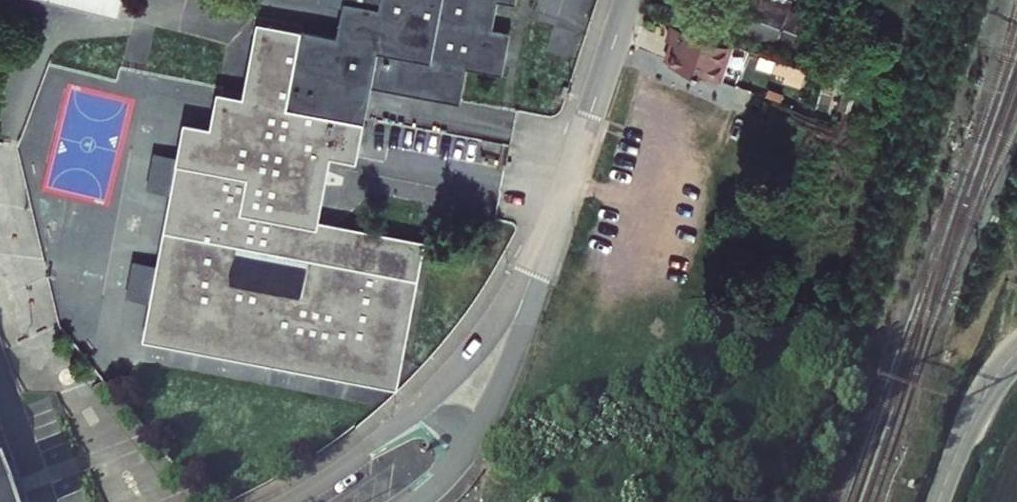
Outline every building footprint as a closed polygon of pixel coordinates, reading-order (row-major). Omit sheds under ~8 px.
[(123,0),(67,0),(120,14),(123,0)] [(317,213),(328,150),(358,155),(371,80),(453,94),(457,92),(459,89),(464,63),(494,68),(503,62),(507,41),(501,32),(490,30),(495,0),(349,0),(349,3),(364,5),(357,39),(343,37),(268,23),(261,32),(248,102),(229,99),(221,104),(212,151),(196,148),(188,152),(174,227),(170,232),(165,260),(168,265),(159,311),(182,315),(178,339),(212,345),(224,335),(232,349),(284,358),(296,351),(298,341),(330,347),(328,356),(337,367),(369,373),(374,371),(376,354),(394,357),(399,354),(405,324),(397,312),(409,305),(415,268),(413,264),(395,261),(398,244),(395,238),(360,231),(351,240),(345,229),(328,226),(315,235),(305,221),(317,213)] [(514,0),(495,0),(490,30),(501,32),(507,41),(514,0)] [(804,15),(765,0),(739,0),(730,24),(791,48),(804,15)] [(364,5),(349,3),(343,37),(357,39),(364,5)] [(672,44),(667,60),(718,79),(731,44),(673,23),(668,37),(678,41),(676,45),(672,44)] [(785,80),(791,82),(796,66),(761,54),(757,65),(787,75),(785,80)] [(791,82),(799,85),(805,70),(796,66),(791,82)] [(315,235),(328,226),(317,213),(305,221),(315,235)] [(413,264),(415,268),(420,243),(395,238),(398,244),(395,261),(413,264)] [(155,335),(178,339),(182,315),(159,311),(155,335)] [(284,358),(337,367),(328,356),(330,347),(298,341),(296,351),(284,358)] [(395,378),(399,354),(394,357),(376,354),(374,371),(369,373),(395,378)] [(0,463),(0,485),(10,486),(1,463),(0,463)] [(5,501),(12,493),(10,486),(0,485),(0,501),(2,501),(5,501)] [(12,493),(5,501),(2,501),(15,501),(12,493)]
